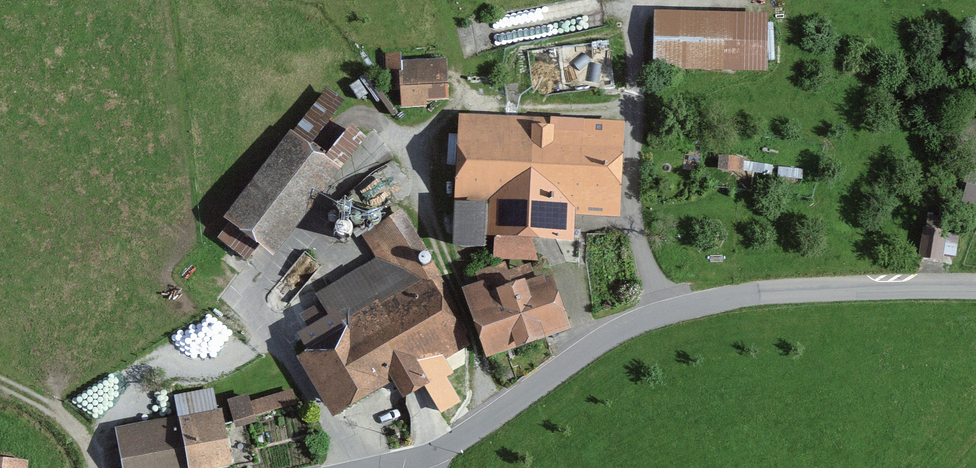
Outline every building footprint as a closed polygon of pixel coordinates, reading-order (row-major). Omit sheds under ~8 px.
[(768,6),(657,3),(655,61),(766,64),(768,6)] [(613,86),(612,45),(538,47),(539,82),(569,81),(569,87),(613,86)] [(401,64),(400,54),(387,54),(389,88),(402,87),(402,99),(423,98),(422,86),(445,85),(443,62),(401,64)] [(570,228),(572,203),(609,205),(612,139),(466,130),(460,246),(486,247),(487,226),(495,226),(494,255),(536,258),(534,236),(559,236),(565,261),(579,262),(580,229),(570,228)] [(261,243),(323,163),(292,140),(231,219),(261,243)] [(743,169),(744,155),(720,154),(719,168),(743,169)] [(951,256),(954,235),(943,234),(947,210),(932,207),(930,218),(925,217),(923,229),(926,230),(922,256),(937,259),(938,254),(951,256)] [(376,208),(371,212),(372,219),(373,220),(374,221),(375,221),(376,222),(377,222),(378,222),(380,222),(381,222),(382,221),(383,221),(386,215),(383,209),(376,208)] [(438,290),(390,217),(383,221),(382,221),(381,222),(380,222),(378,222),(377,222),(376,222),(375,221),(374,221),(373,220),(372,219),(356,228),(360,234),(364,232),(379,259),(318,295),(323,302),(303,314),(311,328),(299,335),(338,402),(391,371),(400,387),(419,376),(410,360),(457,331),(434,293),(438,290)] [(533,340),(531,334),(560,323),(544,276),(529,281),(524,267),(502,275),(495,256),(472,264),(476,274),(464,278),(491,355),(533,340)] [(291,393),(229,413),(232,424),(295,404),(291,393)] [(225,462),(213,394),(176,400),(182,434),(123,444),(127,467),(190,467),(225,462)]
